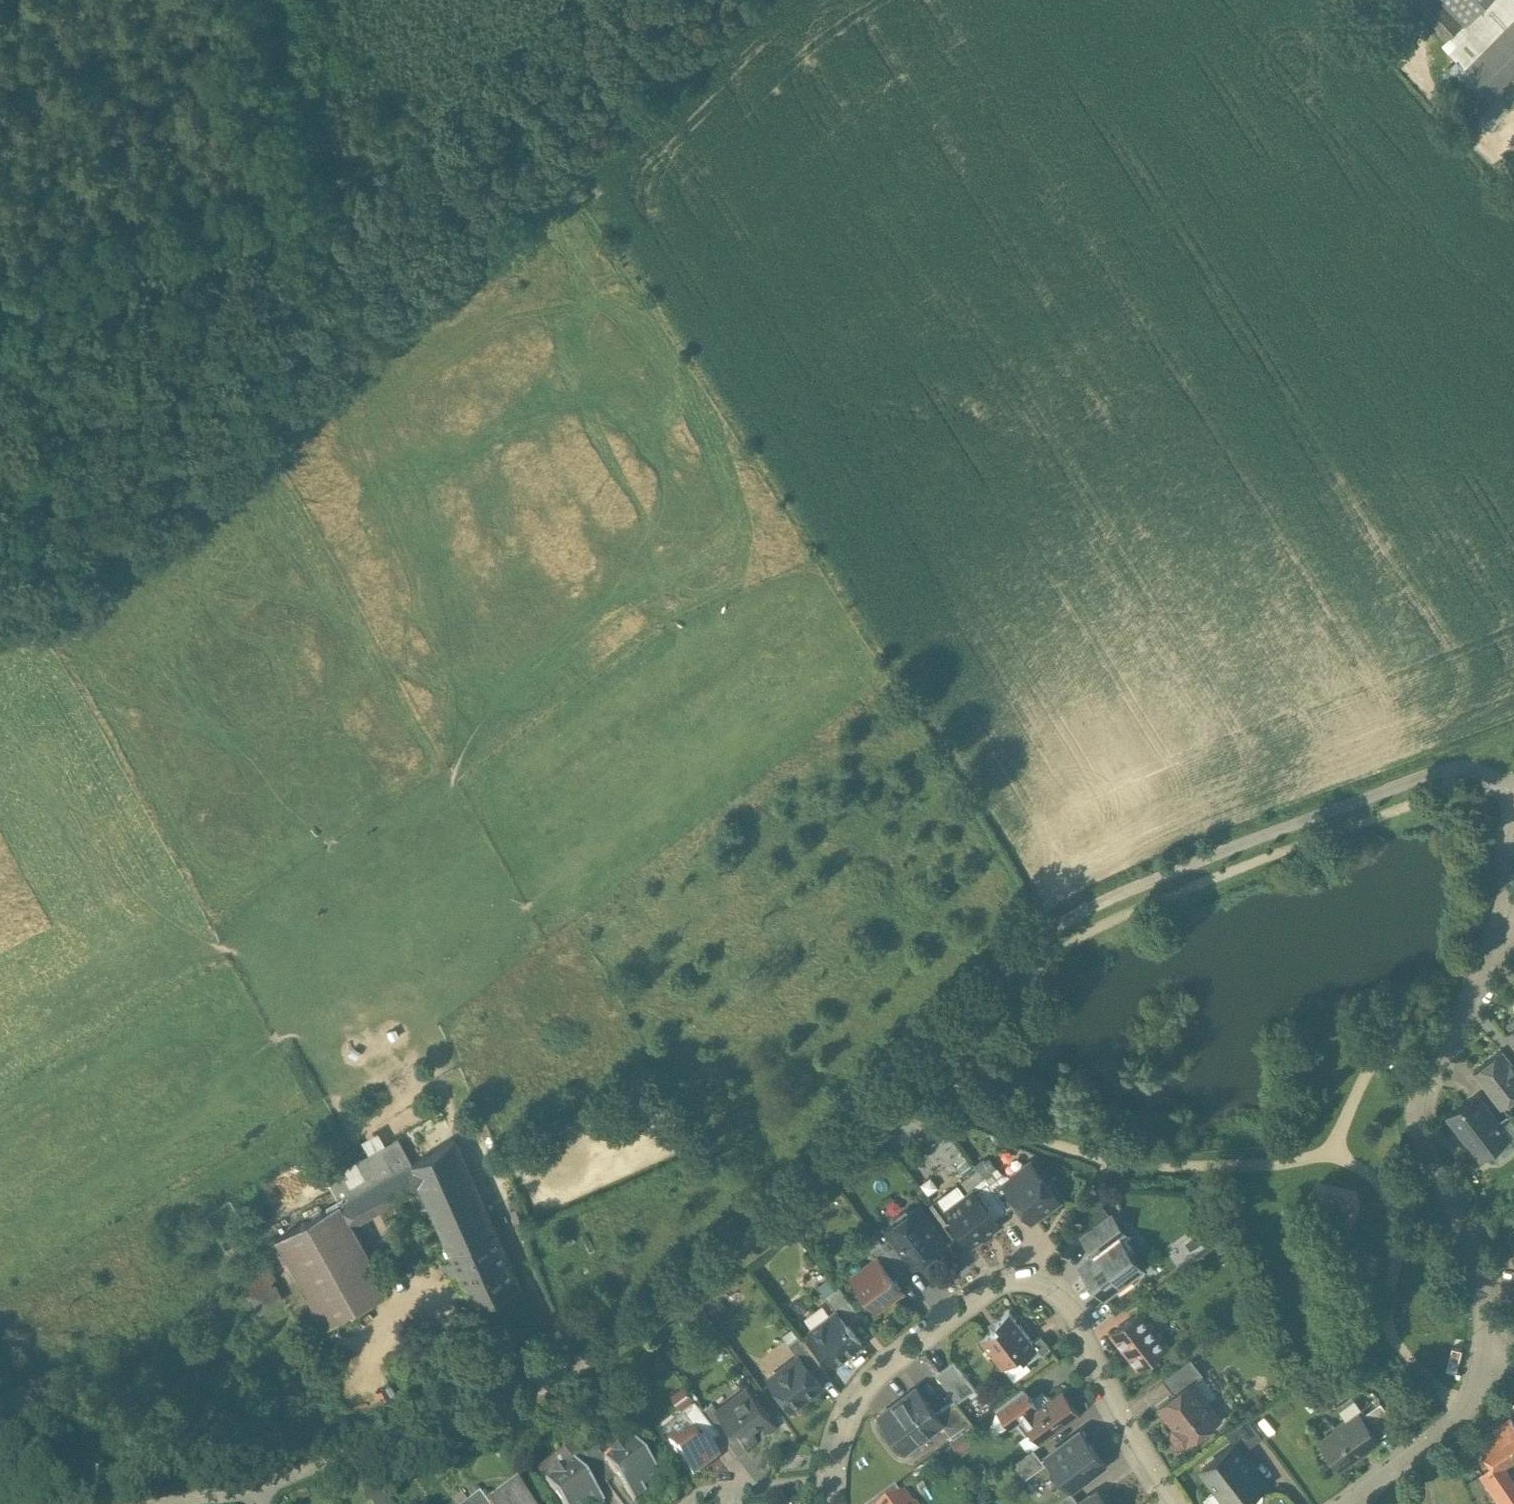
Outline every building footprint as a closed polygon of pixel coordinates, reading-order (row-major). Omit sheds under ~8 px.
[(1416,6),(1448,40),(1463,24),(1441,0),(1415,0),(1415,2),(1416,6)] [(1463,24),(1488,0),(1441,0),(1463,24)] [(1463,24),(1448,40),(1444,44),(1458,59),(1503,104),(1513,93),(1513,0),(1488,0),(1463,24)] [(1503,104),(1458,59),(1440,77),(1488,127),(1507,108),(1503,104)] [(1506,1034),(1513,1045),(1513,1027),(1506,1034)] [(1474,1071),(1500,1105),(1513,1095),(1513,1064),(1503,1049),(1474,1071)] [(1498,1122),(1476,1094),(1446,1117),(1447,1118),(1449,1117),(1479,1157),(1478,1159),(1478,1160),(1508,1137),(1509,1137),(1498,1122)] [(1507,1115),(1498,1122),(1509,1137),(1508,1137),(1513,1145),(1513,1124),(1507,1115)] [(401,1137),(328,1178),(341,1203),(413,1162),(414,1161),(401,1137)] [(414,1161),(413,1162),(423,1185),(451,1251),(495,1232),(455,1138),(414,1161)] [(413,1162),(341,1203),(352,1223),(353,1224),(423,1185),(413,1162)] [(1059,1199),(1033,1164),(1026,1163),(1019,1168),(1018,1175),(1013,1179),(1006,1184),(1017,1200),(1032,1219),(1059,1199)] [(985,1182),(976,1170),(964,1180),(972,1190),(973,1189),(974,1190),(985,1182)] [(1009,1173),(1002,1172),(987,1183),(1006,1209),(1017,1200),(1006,1184),(1013,1179),(1009,1173)] [(987,1183),(986,1181),(985,1182),(974,1190),(996,1219),(1007,1210),(1006,1209),(987,1183)] [(974,1190),(973,1189),(972,1190),(966,1194),(959,1184),(939,1199),(973,1244),(999,1224),(996,1219),(974,1190)] [(352,1223),(341,1203),(295,1228),(338,1309),(384,1284),(352,1223)] [(915,1207),(911,1211),(906,1208),(893,1218),(893,1223),(888,1227),(893,1234),(915,1262),(916,1264),(943,1244),(915,1207)] [(1112,1214),(1083,1236),(1092,1247),(1120,1225),(1112,1214)] [(1120,1225),(1092,1247),(1096,1253),(1081,1265),(1104,1295),(1115,1287),(1120,1293),(1134,1282),(1130,1276),(1142,1267),(1119,1237),(1125,1232),(1120,1225)] [(321,1318),(338,1309),(295,1228),(278,1237),(321,1318)] [(495,1232),(451,1251),(473,1301),(517,1282),(495,1232)] [(915,1262),(893,1234),(882,1242),(903,1271),(915,1262)] [(903,1271),(882,1242),(871,1250),(877,1257),(878,1257),(893,1278),(903,1271)] [(893,1278),(878,1257),(877,1257),(852,1276),(877,1309),(902,1290),(893,1278)] [(262,1266),(249,1273),(257,1290),(271,1283),(262,1266)] [(338,1309),(321,1318),(326,1328),(390,1294),(384,1284),(338,1309)] [(860,1314),(839,1285),(825,1295),(836,1311),(837,1310),(847,1323),(860,1314)] [(284,1304),(284,1290),(257,1291),(257,1305),(284,1304)] [(847,1323),(837,1310),(836,1311),(810,1330),(835,1363),(862,1343),(847,1323)] [(1033,1343),(1009,1311),(996,1322),(999,1326),(981,1340),(1002,1368),(1020,1354),(1024,1359),(1037,1349),(1042,1355),(1051,1349),(1041,1336),(1033,1343)] [(1166,1346),(1140,1311),(1112,1332),(1138,1366),(1166,1346)] [(820,1364),(799,1335),(788,1343),(798,1356),(799,1356),(811,1371),(820,1364)] [(798,1356),(769,1378),(792,1409),(822,1386),(811,1371),(799,1356),(798,1356)] [(975,1391),(954,1362),(936,1375),(955,1401),(957,1404),(975,1391)] [(1218,1420),(1191,1383),(1161,1405),(1177,1427),(1174,1430),(1173,1437),(1178,1444),(1185,1445),(1218,1420)] [(684,1388),(674,1396),(682,1405),(692,1398),(684,1388)] [(1023,1388),(996,1409),(1010,1429),(1018,1424),(1022,1420),(1022,1419),(1038,1407),(1023,1388)] [(936,1415),(916,1389),(880,1417),(906,1452),(942,1425),(943,1424),(936,1415)] [(1038,1407),(1022,1419),(1022,1420),(1018,1424),(1026,1435),(1031,1432),(1041,1445),(1081,1415),(1062,1389),(1038,1407)] [(769,1419),(747,1390),(719,1411),(729,1425),(747,1450),(757,1443),(750,1433),(769,1419)] [(955,1401),(936,1415),(943,1424),(942,1425),(953,1440),(973,1425),(957,1404),(955,1401)] [(1398,1425),(1380,1402),(1360,1417),(1378,1440),(1398,1425)] [(719,1411),(712,1403),(703,1410),(719,1432),(720,1432),(729,1425),(719,1411)] [(703,1410),(698,1404),(686,1412),(693,1422),(694,1421),(708,1441),(719,1432),(703,1410)] [(1359,1416),(1349,1423),(1347,1421),(1334,1431),(1336,1433),(1321,1444),(1340,1469),(1378,1441),(1378,1440),(1360,1417),(1359,1416)] [(1262,1440),(1247,1419),(1226,1435),(1235,1447),(1241,1455),(1262,1440)] [(1505,1470),(1513,1464),(1513,1425),(1510,1419),(1493,1431),(1499,1439),(1480,1452),(1492,1470),(1481,1477),(1499,1503),(1513,1503),(1513,1484),(1505,1470)] [(693,1422),(670,1439),(695,1473),(719,1455),(708,1441),(694,1421),(693,1422)] [(1105,1467),(1080,1433),(1047,1458),(1072,1492),(1105,1467)] [(661,1475),(635,1439),(626,1446),(624,1443),(613,1452),(614,1454),(607,1460),(606,1461),(617,1476),(635,1500),(647,1491),(644,1487),(661,1475)] [(576,1440),(565,1448),(575,1461),(576,1460),(587,1476),(597,1469),(586,1454),(576,1440)] [(607,1460),(597,1446),(586,1454),(597,1469),(608,1483),(617,1476),(606,1461),(607,1460)] [(1202,1472),(1226,1503),(1239,1503),(1264,1486),(1241,1455),(1235,1447),(1202,1472)] [(1033,1451),(1014,1465),(1026,1481),(1045,1467),(1033,1451)] [(554,1473),(556,1476),(547,1482),(563,1503),(600,1503),(605,1500),(587,1476),(576,1460),(575,1461),(567,1467),(566,1465),(554,1473)] [(868,1503),(892,1503),(904,1496),(895,1484),(868,1503)] [(519,1485),(494,1503),(533,1503),(519,1485)] [(481,1491),(470,1499),(474,1503),(491,1503),(481,1491)] [(1056,1503),(1079,1503),(1071,1493),(1056,1503)] [(1098,1494),(1085,1503),(1105,1503),(1098,1494)] [(904,1496),(892,1503),(910,1503),(904,1496)]
